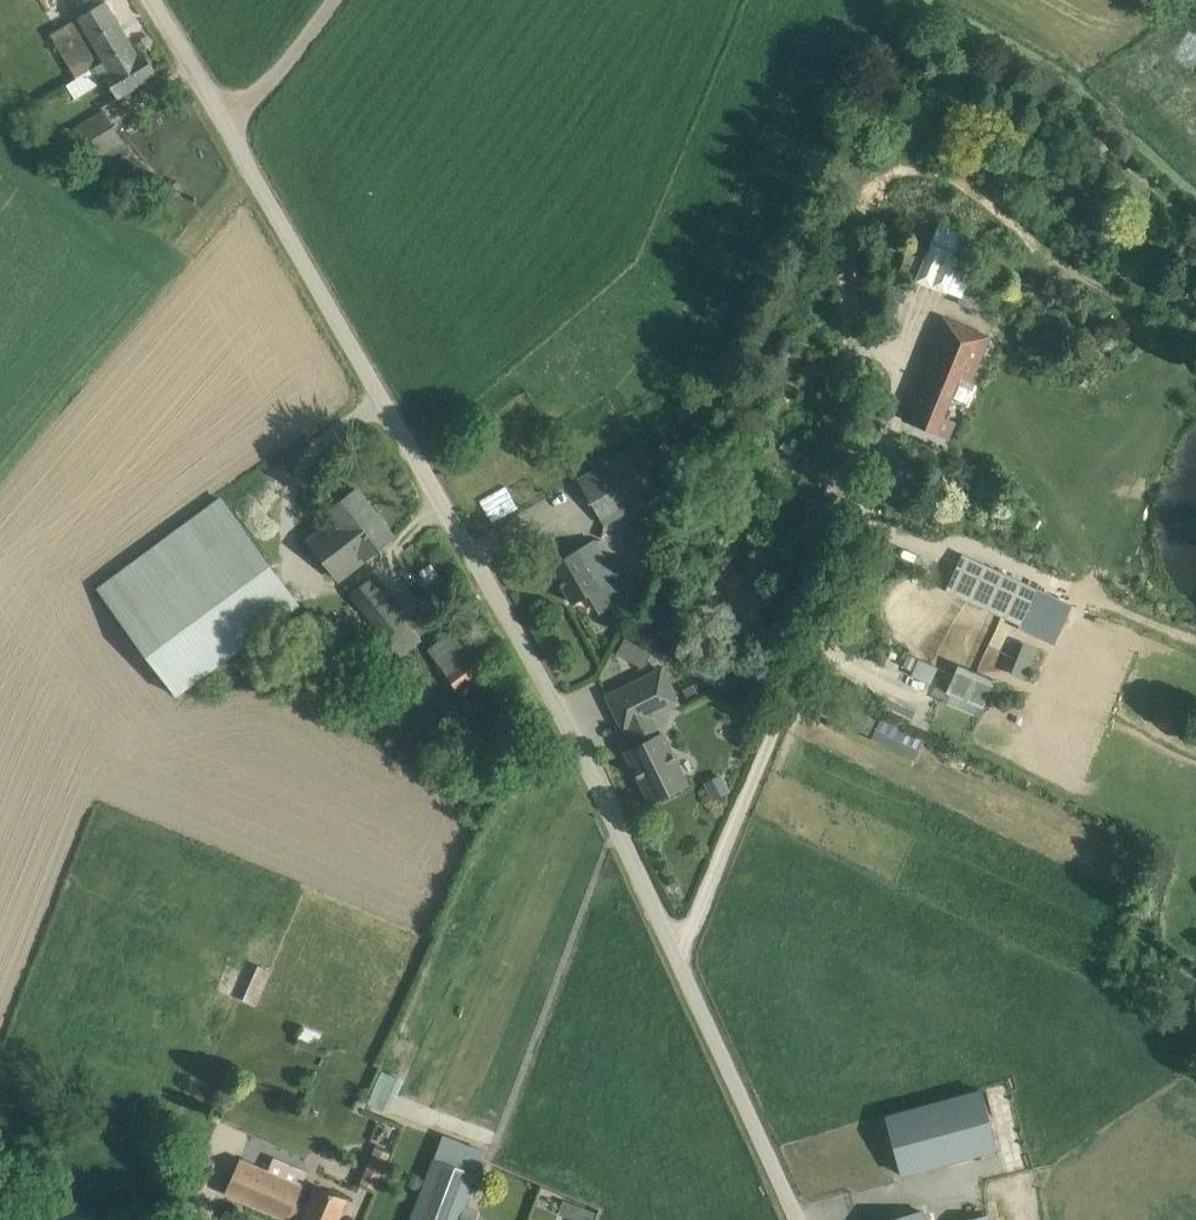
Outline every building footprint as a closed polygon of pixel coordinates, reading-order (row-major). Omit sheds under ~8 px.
[(62,21),(74,13),(66,0),(48,0),(62,21)] [(104,61),(132,44),(106,0),(78,17),(78,18),(65,25),(85,58),(98,50),(104,61)] [(118,97),(137,86),(157,74),(143,50),(138,54),(132,44),(104,61),(109,69),(103,73),(118,97)] [(105,108),(65,131),(86,167),(126,144),(105,108)] [(938,225),(921,283),(965,296),(982,238),(938,225)] [(902,299),(891,295),(883,316),(894,321),(902,299)] [(989,336),(967,327),(945,318),(904,418),(936,431),(959,376),(970,381),(989,336)] [(606,523),(662,490),(635,445),(579,478),(606,523)] [(393,536),(381,521),(356,488),(334,506),(329,510),(335,519),(309,540),(339,578),(393,536)] [(301,603),(242,523),(221,496),(98,586),(117,616),(176,696),(301,603)] [(573,602),(594,590),(617,577),(595,539),(551,564),(573,602)] [(1032,600),(978,575),(980,572),(964,565),(950,592),(966,599),(968,597),(990,607),(1022,622),(1028,610),(1032,600)] [(373,577),(351,594),(386,637),(407,619),(373,577)] [(1028,610),(1022,622),(1021,624),(1019,628),(1054,644),(1073,604),(1037,589),(1032,600),(1028,610)] [(487,671),(471,651),(457,630),(427,652),(443,673),(446,671),(459,692),(487,671)] [(651,653),(625,638),(617,652),(643,667),(651,653)] [(1030,676),(1043,644),(1029,638),(1015,670),(1030,676)] [(921,655),(913,671),(933,681),(941,666),(921,655)] [(395,671),(387,688),(408,699),(414,687),(418,677),(423,667),(402,657),(397,667),(395,671)] [(995,680),(958,664),(942,701),(978,717),(982,707),(983,708),(995,680)] [(662,668),(607,695),(624,729),(679,702),(662,668)] [(837,700),(830,714),(896,746),(894,749),(915,759),(923,741),(905,732),(837,700)] [(638,744),(626,750),(651,801),(688,783),(677,761),(663,732),(661,733),(653,715),(644,719),(629,727),(638,744)] [(263,961),(248,997),(260,1002),(275,966),(263,961)] [(322,1033),(304,1026),(296,1044),(315,1052),(322,1033)] [(383,1069),(370,1102),(392,1111),(405,1078),(383,1069)] [(903,1173),(996,1147),(981,1089),(887,1116),(903,1173)] [(445,1133),(435,1157),(427,1154),(420,1172),(427,1175),(410,1219),(460,1219),(478,1173),(477,1173),(486,1148),(445,1133)] [(376,1189),(392,1153),(377,1147),(361,1182),(376,1189)] [(340,1214),(347,1197),(303,1179),(301,1184),(240,1157),(235,1171),(225,1193),(226,1193),(291,1219),(337,1219),(340,1214)] [(598,1206),(566,1198),(563,1212),(579,1216),(578,1219),(595,1219),(598,1206)] [(919,1212),(887,1219),(921,1219),(919,1212)]
